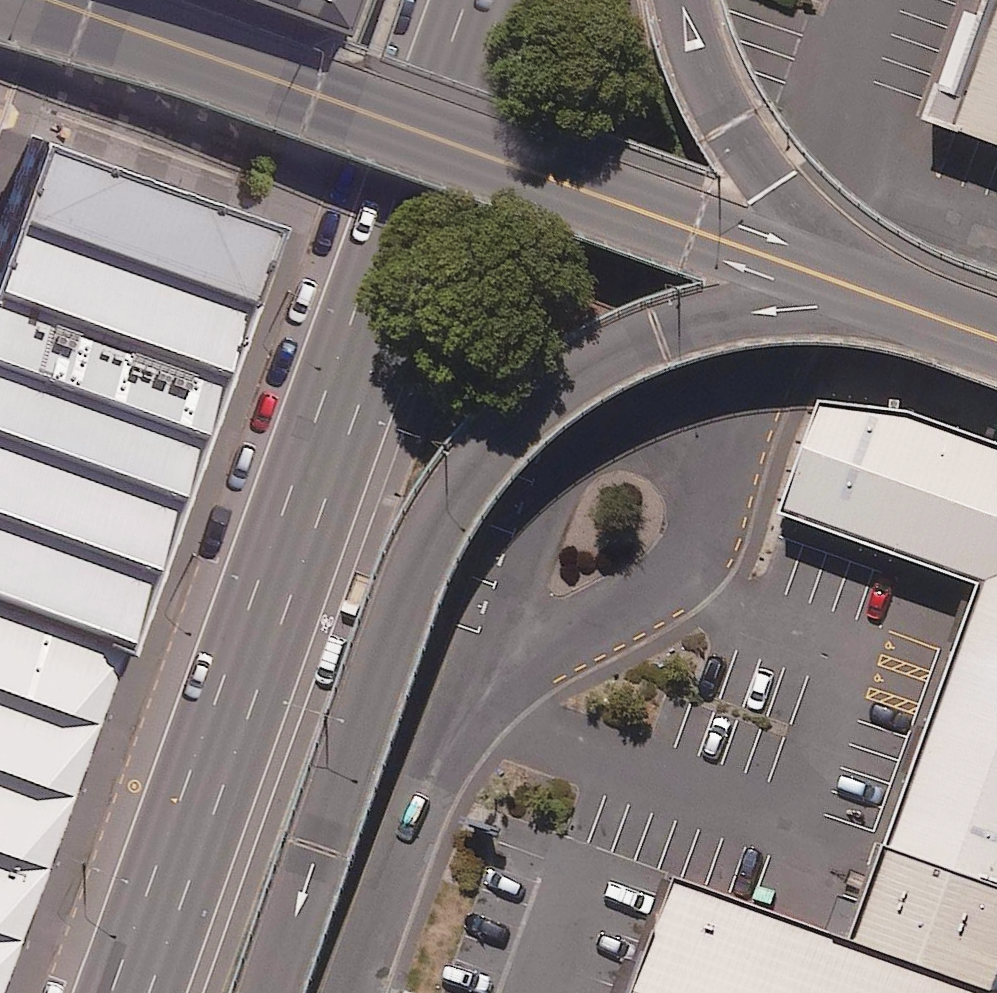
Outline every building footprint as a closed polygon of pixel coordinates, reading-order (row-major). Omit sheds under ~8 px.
[(358,0),(247,0),(345,35),(358,0)] [(996,157),(996,0),(969,0),(922,129),(996,157)] [(274,221),(37,137),(0,241),(0,983),(274,221)] [(996,990),(996,446),(911,416),(823,404),(779,517),(979,587),(863,903),(839,895),(825,934),(676,883),(636,992),(996,992),(996,990)]
